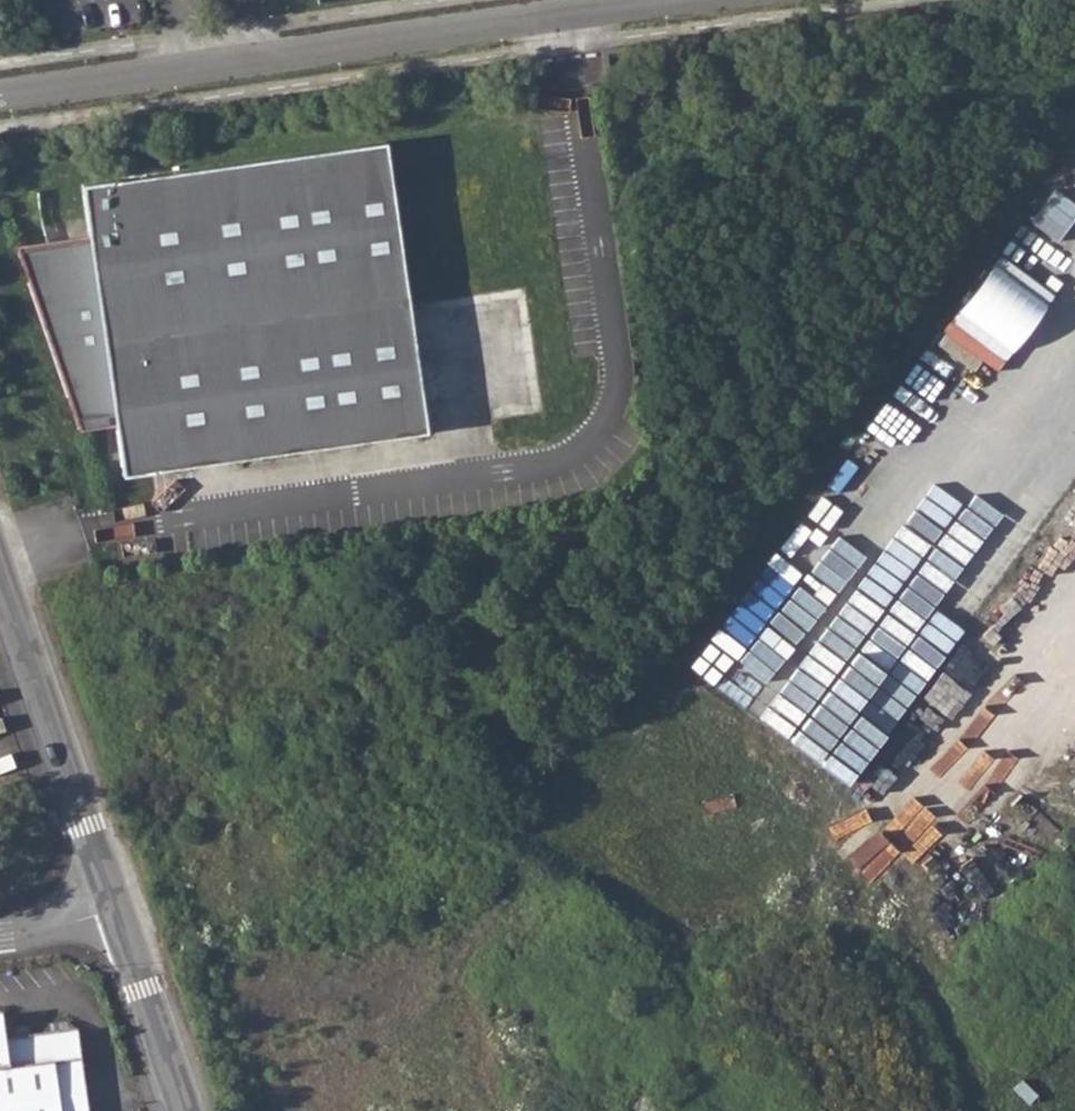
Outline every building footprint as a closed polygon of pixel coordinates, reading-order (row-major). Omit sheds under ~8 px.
[(92,240),(20,250),(80,428),(116,424),(123,474),(428,432),(387,142),(84,185),(92,240)] [(54,1063),(81,1060),(78,1031),(67,1022),(47,1025),(38,1035),(3,1040),(1,1016),(0,1016),(0,1110),(60,1110),(54,1063)] [(54,1063),(60,1110),(88,1110),(81,1060),(54,1063)]
